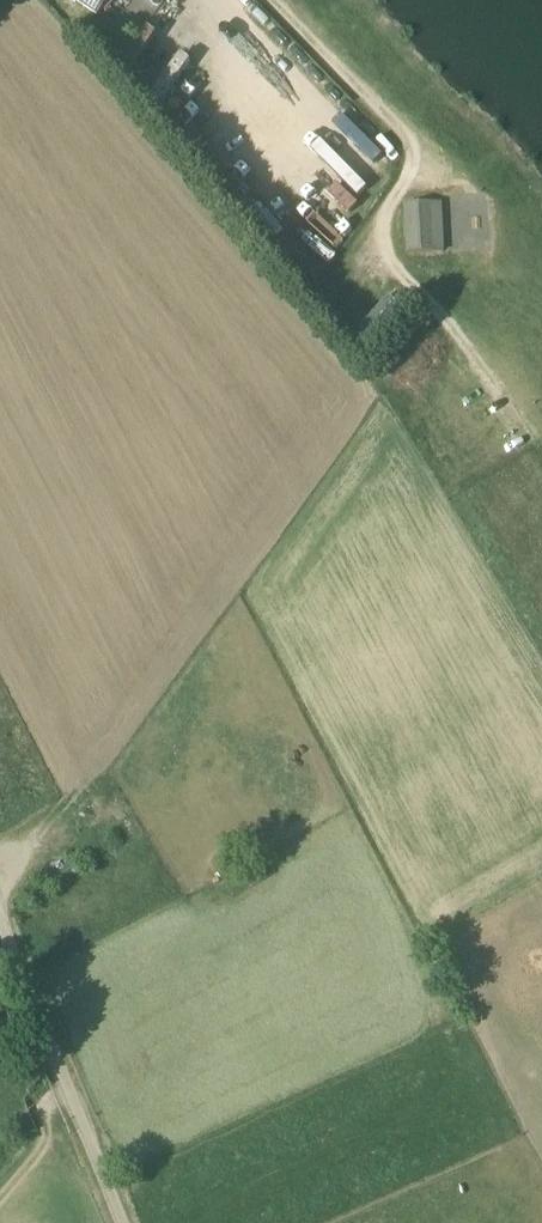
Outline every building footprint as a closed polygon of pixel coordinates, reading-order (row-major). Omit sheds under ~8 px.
[(111,0),(75,0),(99,17),(111,0)] [(147,100),(160,107),(188,61),(175,53),(147,100)] [(442,195),(426,215),(463,245),(480,224),(442,195)] [(388,296),(358,330),(371,341),(401,307),(388,296)]
